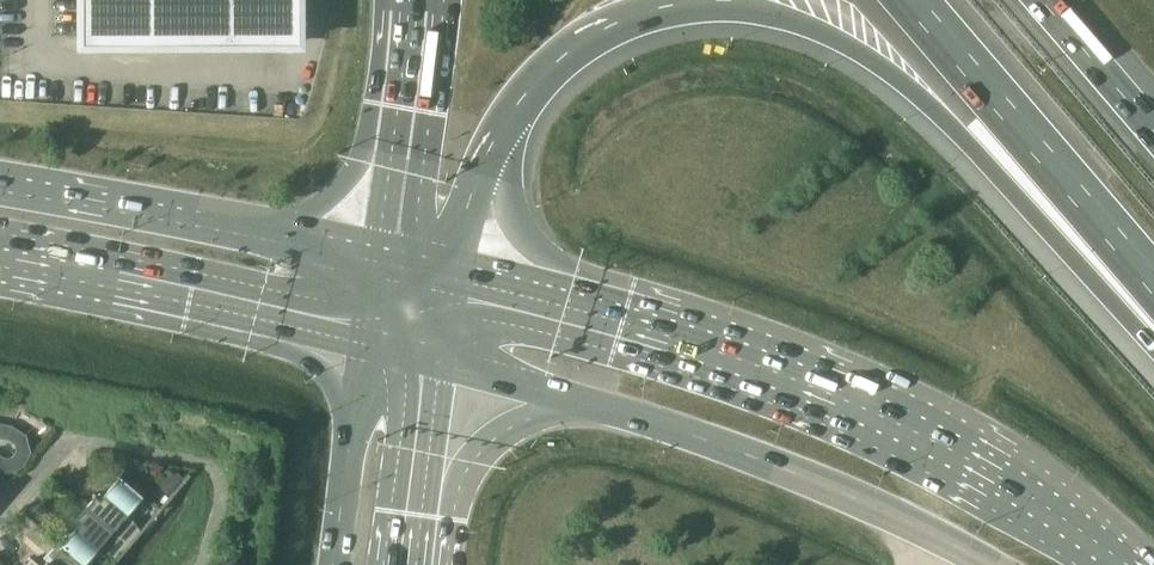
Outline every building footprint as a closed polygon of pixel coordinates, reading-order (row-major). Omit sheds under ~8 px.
[(83,35),(291,35),(292,0),(83,0),(83,35)] [(24,466),(25,464),(32,452),(27,435),(12,425),(0,423),(0,437),(10,439),(15,443),(17,450),(14,454),(10,457),(5,457),(1,455),(0,454),(0,471),(3,472),(15,471),(24,466)] [(160,485),(171,495),(185,478),(174,469),(160,485)] [(129,513),(143,496),(120,476),(100,499),(96,495),(85,507),(129,546),(142,530),(129,513)] [(61,544),(60,546),(82,564),(90,564),(99,549),(118,559),(129,546),(85,507),(76,519),(80,522),(61,544)] [(61,544),(57,541),(47,553),(51,557),(44,564),(82,564),(60,546),(61,544)]
